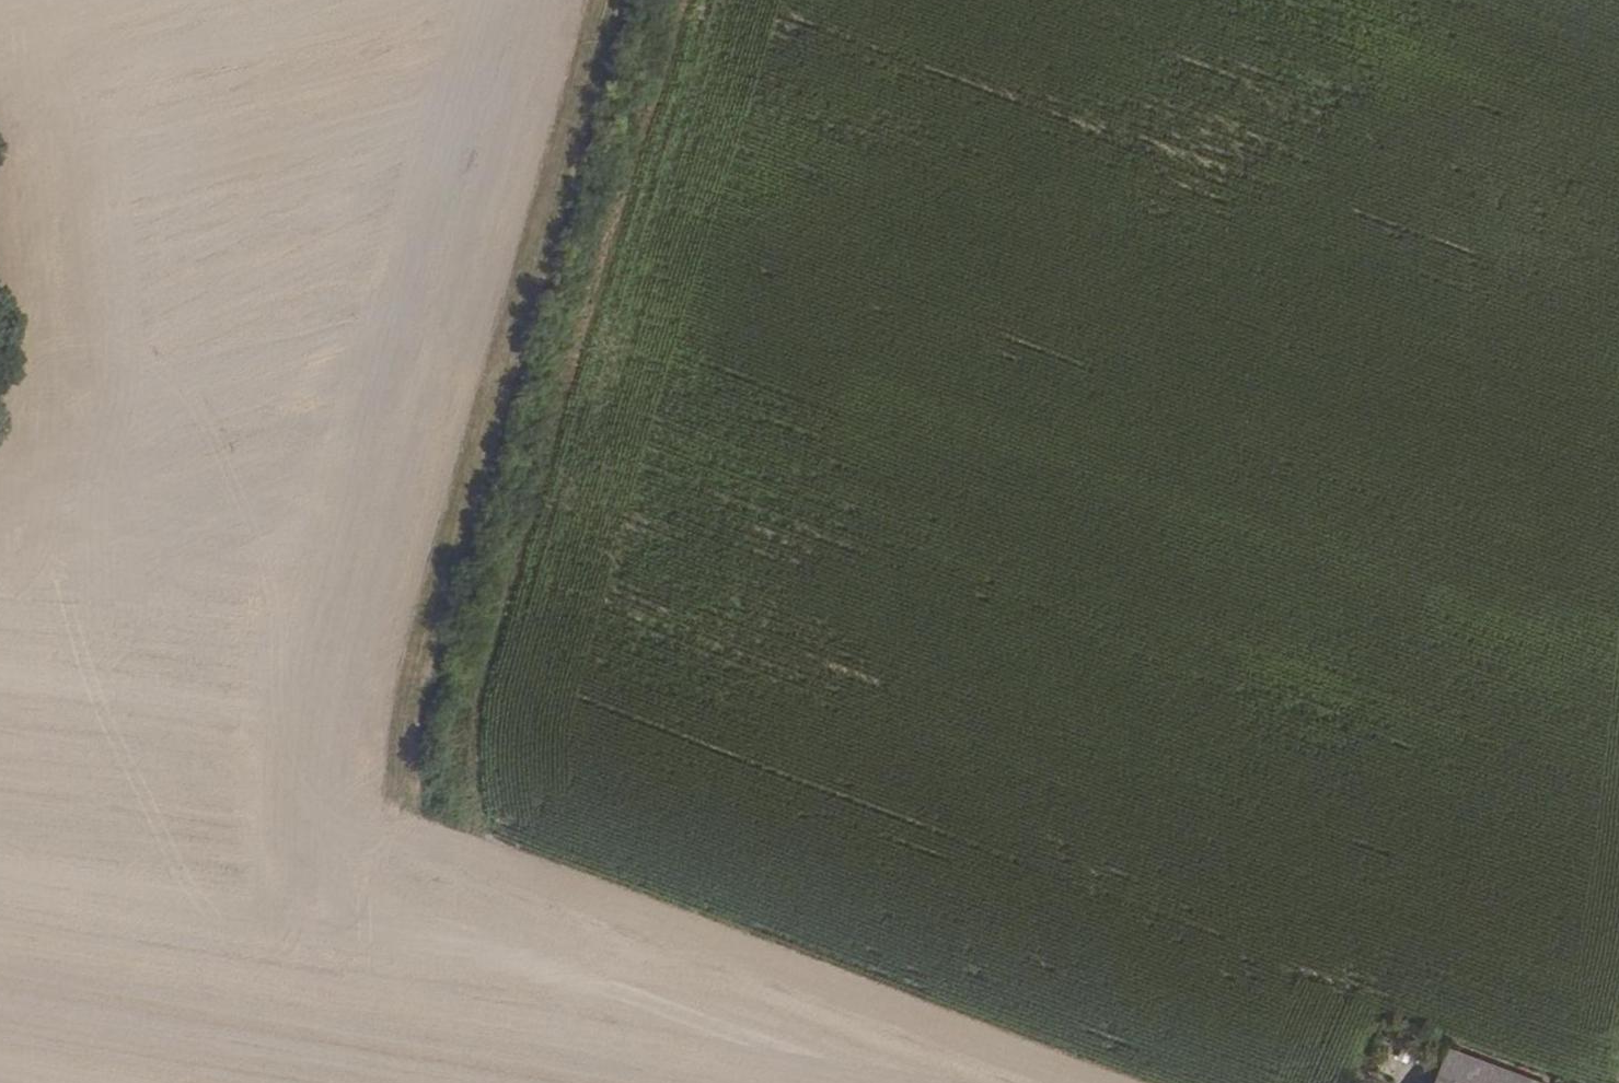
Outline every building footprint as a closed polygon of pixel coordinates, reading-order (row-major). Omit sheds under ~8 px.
[(1455,1051),(1443,1082),(1542,1082),(1455,1051)]
